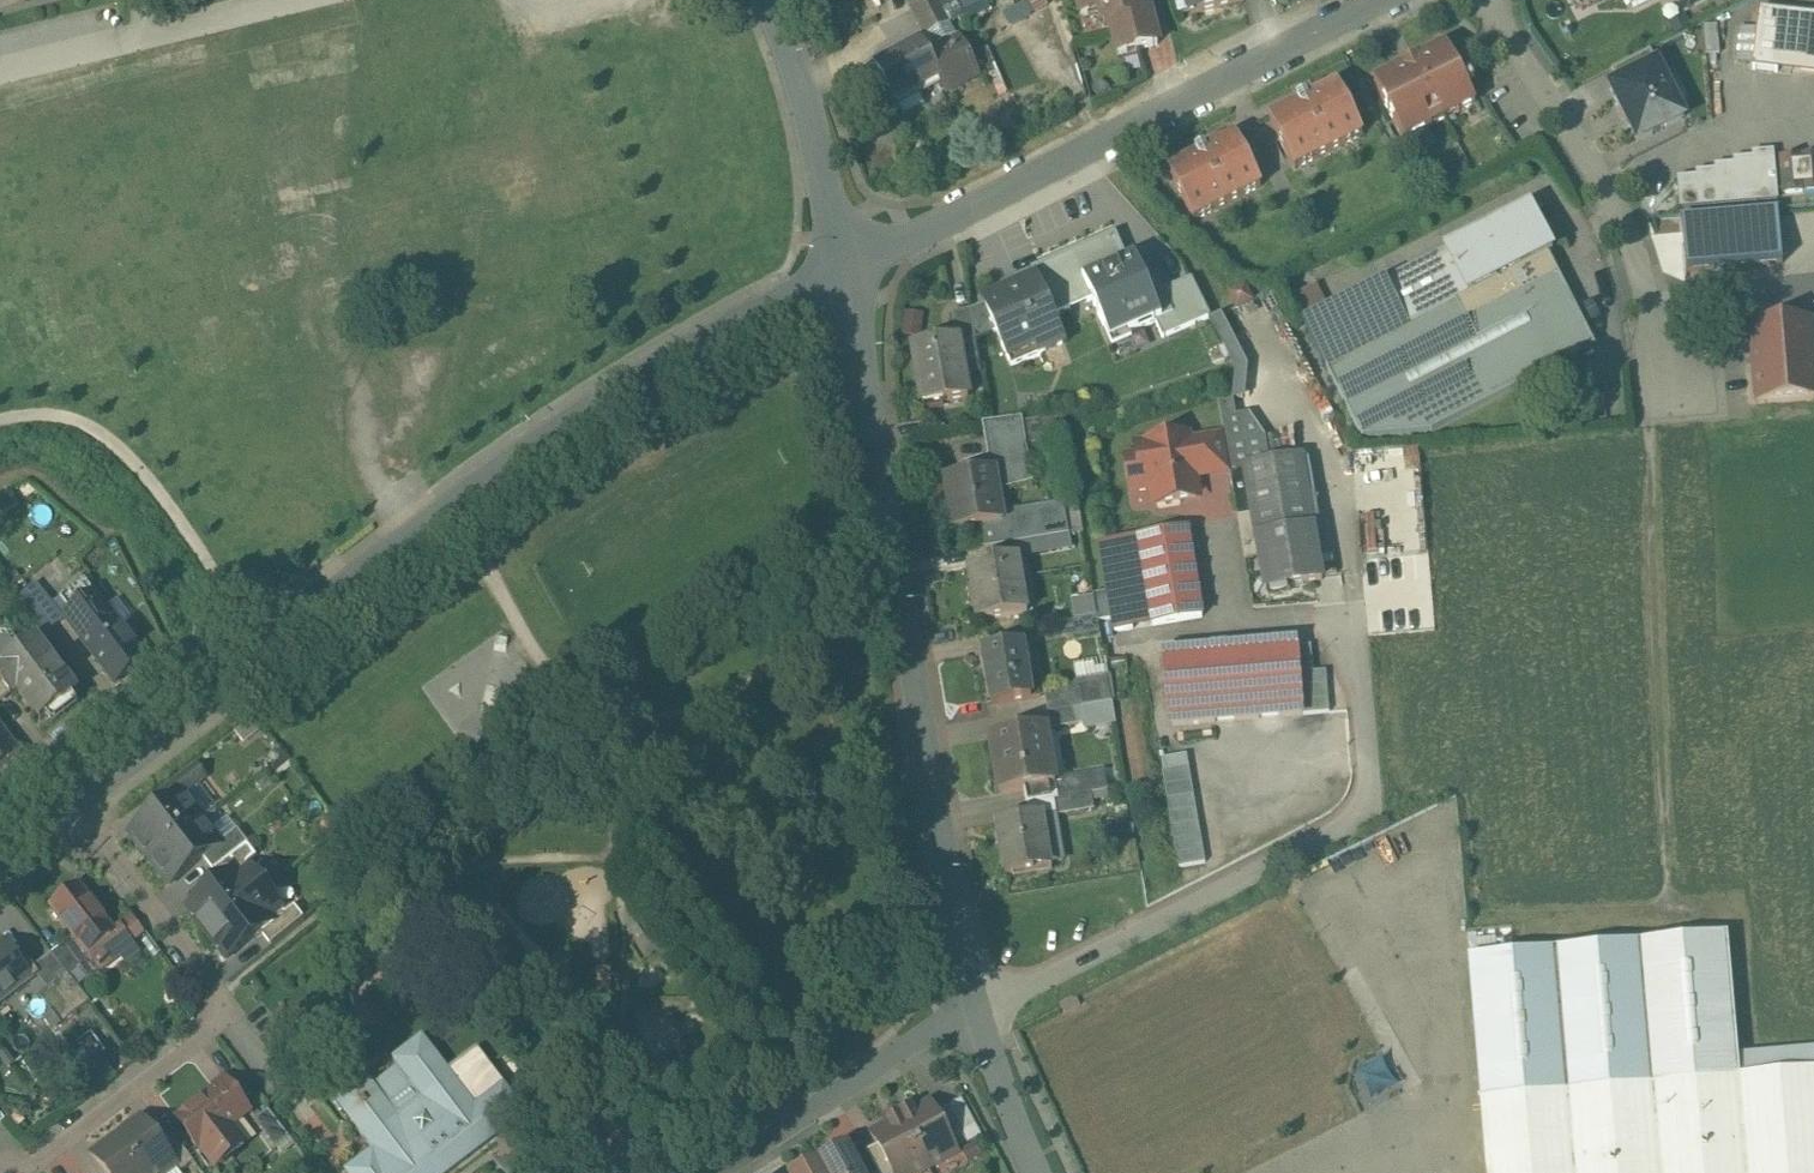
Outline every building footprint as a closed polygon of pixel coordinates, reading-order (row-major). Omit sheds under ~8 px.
[(909,7),(924,35),(950,21),(938,0),(923,0),(909,7)] [(1081,13),(1099,8),(1103,25),(1110,23),(1118,54),(1156,44),(1148,12),(1141,14),(1137,0),(1077,0),(1081,13)] [(1189,13),(1240,0),(1186,0),(1189,13)] [(1757,10),(1751,68),(1777,71),(1778,62),(1813,66),(1813,17),(1757,10)] [(957,36),(926,53),(939,76),(937,77),(945,91),(977,74),(957,36)] [(919,39),(854,73),(873,109),(882,111),(897,104),(895,99),(937,77),(939,76),(926,53),(919,39)] [(1444,44),(1373,81),(1403,140),(1474,103),(1444,44)] [(1650,50),(1611,70),(1618,83),(1656,63),(1650,50)] [(1656,63),(1618,83),(1610,87),(1637,141),(1637,140),(1637,141),(1684,117),(1656,63)] [(1336,83),(1268,117),(1294,169),(1362,135),(1336,83)] [(1234,135),(1167,170),(1193,221),(1260,186),(1234,135)] [(1750,150),(1676,174),(1676,205),(1776,200),(1771,148),(1750,150)] [(1780,159),(1782,193),(1813,190),(1813,156),(1780,159)] [(1529,207),(1444,250),(1467,295),(1547,254),(1551,252),(1529,207)] [(1444,250),(1384,281),(1407,325),(1467,295),(1444,250)] [(1407,325),(1325,367),(1361,437),(1430,431),(1594,348),(1547,254),(1467,295),(1407,325)] [(1134,256),(1082,278),(1104,328),(1123,320),(1129,333),(1162,319),(1134,256)] [(1188,273),(1164,285),(1176,311),(1201,300),(1188,273)] [(984,303),(995,330),(1010,365),(1062,342),(1036,280),(984,303)] [(1384,281),(1302,323),(1325,367),(1407,325),(1384,281)] [(1243,287),(1230,293),(1237,306),(1250,299),(1243,287)] [(984,303),(970,309),(974,339),(995,330),(984,303)] [(1748,324),(1755,403),(1813,398),(1813,357),(1811,319),(1748,324)] [(957,339),(911,347),(921,399),(942,395),(943,402),(967,398),(957,339)] [(1048,418),(983,427),(987,451),(1022,445),(1051,441),(1048,418)] [(1223,432),(1191,438),(1197,473),(1228,468),(1223,432)] [(1277,434),(1264,436),(1268,463),(1282,461),(1277,434)] [(1191,437),(1137,446),(1140,461),(1128,463),(1131,484),(1151,480),(1155,502),(1195,495),(1191,474),(1197,473),(1191,438),(1191,437)] [(1022,445),(987,451),(989,472),(991,472),(993,481),(1027,476),(1022,445)] [(1268,463),(1243,468),(1251,514),(1255,539),(1312,529),(1300,458),(1282,461),(1268,463)] [(989,472),(945,480),(954,531),(974,528),(1002,524),(999,509),(993,481),(991,472),(989,472)] [(1062,502),(1005,512),(1005,508),(999,509),(1002,524),(974,528),(978,549),(1068,534),(1062,502)] [(1065,505),(1070,531),(1083,528),(1078,502),(1065,505)] [(1251,514),(1237,516),(1244,559),(1258,556),(1255,539),(1251,514)] [(1186,529),(1137,537),(1152,624),(1201,616),(1186,529)] [(1312,529),(1255,539),(1258,556),(1264,589),(1321,579),(1312,529)] [(1017,558),(967,566),(976,622),(1026,613),(1017,558)] [(145,660),(84,578),(59,596),(71,612),(65,617),(114,683),(145,660)] [(1074,619),(1063,620),(1063,631),(1105,627),(1103,592),(1072,594),(1074,619)] [(63,618),(47,597),(29,610),(46,632),(63,618)] [(4,631),(0,634),(0,660),(3,663),(22,648),(10,632),(4,631)] [(2,685),(10,695),(17,690),(40,720),(77,692),(36,638),(22,648),(3,663),(0,665),(0,682),(2,685)] [(1296,642),(1162,653),(1168,725),(1302,713),(1296,642)] [(1022,644),(983,651),(992,705),(1032,698),(1022,644)] [(1079,688),(1045,694),(1048,712),(1082,706),(1079,688)] [(1082,706),(1048,712),(1051,728),(1085,722),(1082,706)] [(0,726),(0,769),(21,754),(0,726)] [(1045,728),(990,738),(1000,794),(1055,785),(1045,728)] [(1180,862),(1205,859),(1190,763),(1166,766),(1180,862)] [(194,766),(179,777),(189,789),(203,778),(194,766)] [(1093,773),(1060,779),(1063,797),(1091,793),(1097,791),(1093,773)] [(179,777),(161,791),(169,803),(181,794),(181,795),(189,789),(179,777)] [(1063,797),(1053,799),(1056,816),(1094,809),(1091,793),(1063,797)] [(169,803),(130,833),(150,858),(200,819),(181,795),(181,794),(169,803)] [(1042,816),(997,823),(1005,875),(1034,871),(1033,867),(1050,864),(1042,816)] [(200,819),(150,858),(169,884),(203,857),(219,845),(218,843),(200,819)] [(236,829),(218,843),(219,845),(203,857),(212,869),(246,843),(247,843),(236,829)] [(246,843),(212,869),(221,881),(246,862),(247,863),(256,856),(246,843)] [(221,881),(187,907),(206,933),(265,887),(247,863),(246,862),(221,881)] [(113,931),(78,886),(51,907),(100,970),(133,944),(119,926),(113,931)] [(265,887),(206,933),(226,958),(260,932),(285,913),(284,911),(265,887)] [(285,913),(260,932),(270,944),(303,917),(293,904),(284,911),(285,913)] [(1726,933),(1468,956),(1480,1099),(1652,1084),(1650,1064),(1737,1056),(1726,933)] [(0,945),(0,1000),(35,973),(20,954),(14,959),(2,944),(0,945)] [(79,964),(64,944),(51,953),(67,974),(79,964)] [(67,974),(51,953),(37,964),(52,984),(52,985),(59,979),(59,980),(67,974)] [(88,1002),(67,974),(59,980),(59,979),(52,985),(52,984),(38,995),(60,1024),(88,1002)] [(636,998),(638,1019),(667,1017),(666,996),(636,998)] [(392,1059),(398,1067),(373,1086),(365,1076),(334,1100),(373,1150),(345,1171),(347,1172),(447,1172),(525,1113),(503,1085),(474,1106),(421,1037),(392,1059)] [(1650,1064),(1652,1084),(1813,1070),(1813,1050),(1737,1056),(1650,1064)] [(1480,1099),(1486,1172),(1813,1172),(1813,1070),(1652,1084),(1480,1099)] [(215,1089),(177,1118),(200,1148),(201,1147),(213,1163),(228,1151),(217,1136),(250,1110),(225,1078),(213,1087),(215,1089)] [(934,1112),(928,1102),(913,1110),(912,1107),(898,1114),(927,1168),(956,1152),(951,1143),(934,1112)] [(964,1137),(946,1105),(934,1112),(951,1143),(964,1137)] [(288,1136),(267,1109),(254,1119),(275,1146),(288,1136)] [(898,1114),(885,1121),(887,1124),(872,1133),(894,1172),(917,1172),(927,1168),(898,1114)] [(140,1118),(116,1136),(144,1172),(163,1172),(174,1165),(175,1164),(160,1144),(140,1118)] [(192,1161),(172,1135),(160,1144),(175,1164),(174,1165),(179,1171),(192,1161)] [(116,1136),(92,1154),(106,1172),(144,1172),(116,1136)] [(877,1143),(865,1150),(877,1172),(894,1172),(877,1143)] [(846,1146),(830,1155),(831,1157),(819,1164),(824,1172),(860,1172),(846,1146)] [(807,1170),(806,1168),(797,1172),(824,1172),(819,1164),(807,1170)]
